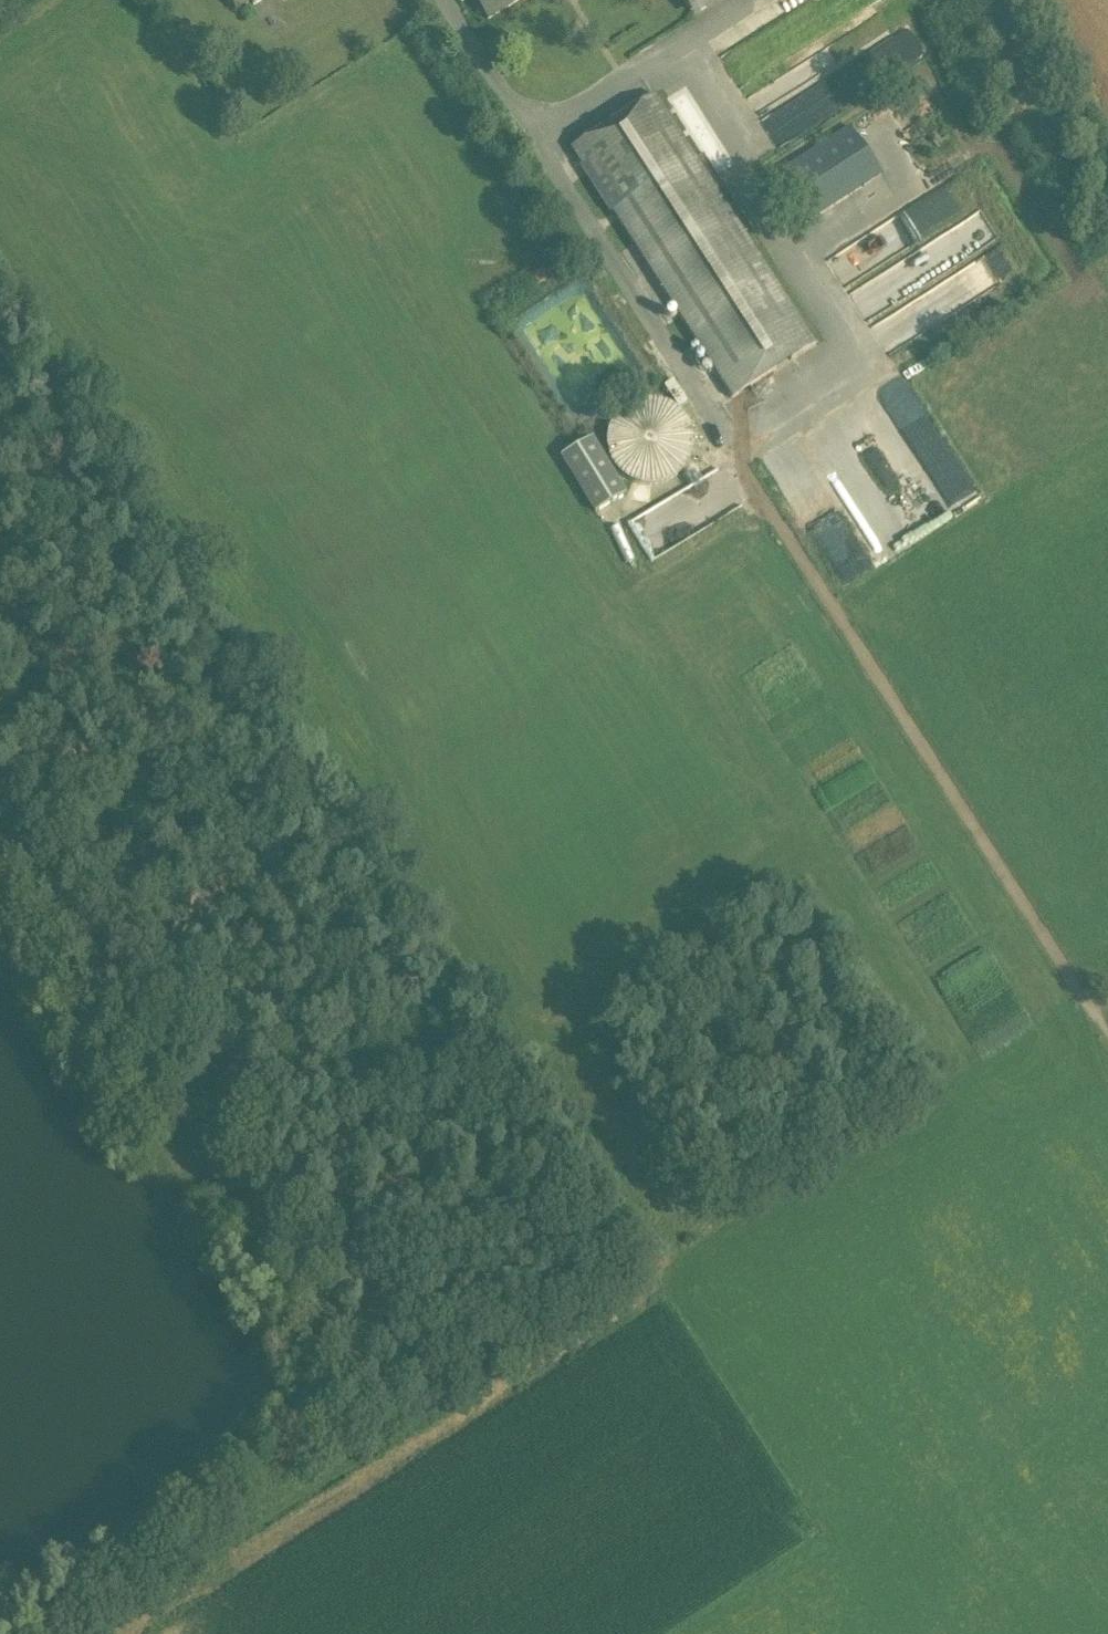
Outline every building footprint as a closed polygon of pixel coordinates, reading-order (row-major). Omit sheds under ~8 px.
[(235,11),(250,1),(254,6),(263,0),(228,0),(235,11)] [(485,22),(520,0),(471,0),(485,22)] [(709,0),(682,0),(690,12),(709,0)] [(783,147),(848,103),(831,78),(766,122),(783,147)] [(731,400),(815,345),(654,96),(569,151),(731,400)] [(804,226),(880,177),(849,129),(773,178),(804,226)] [(965,179),(835,256),(855,289),(854,289),(873,321),(896,308),(880,282),(905,267),(921,294),(1004,245),(965,179)] [(953,524),(912,450),(941,434),(909,378),(876,396),(878,401),(847,418),(917,544),(953,524)] [(673,381),(664,387),(679,409),(688,403),(673,381)] [(647,486),(655,485),(662,484),(669,481),(675,477),(680,472),(685,466),(689,460),(691,453),(692,446),(692,438),(690,431),(688,424),(684,418),(679,412),(674,407),(668,404),(661,401),(654,400),(646,400),(639,401),(632,403),(626,406),(620,410),(615,416),(611,422),(608,428),(606,435),(606,443),(606,450),(608,457),(611,464),(615,470),(621,475),(626,480),(633,483),(640,485),(647,486)] [(774,458),(852,588),(879,572),(879,573),(919,549),(882,486),(876,489),(836,422),(774,458)] [(627,495),(592,438),(560,458),(594,515),(627,495)]
